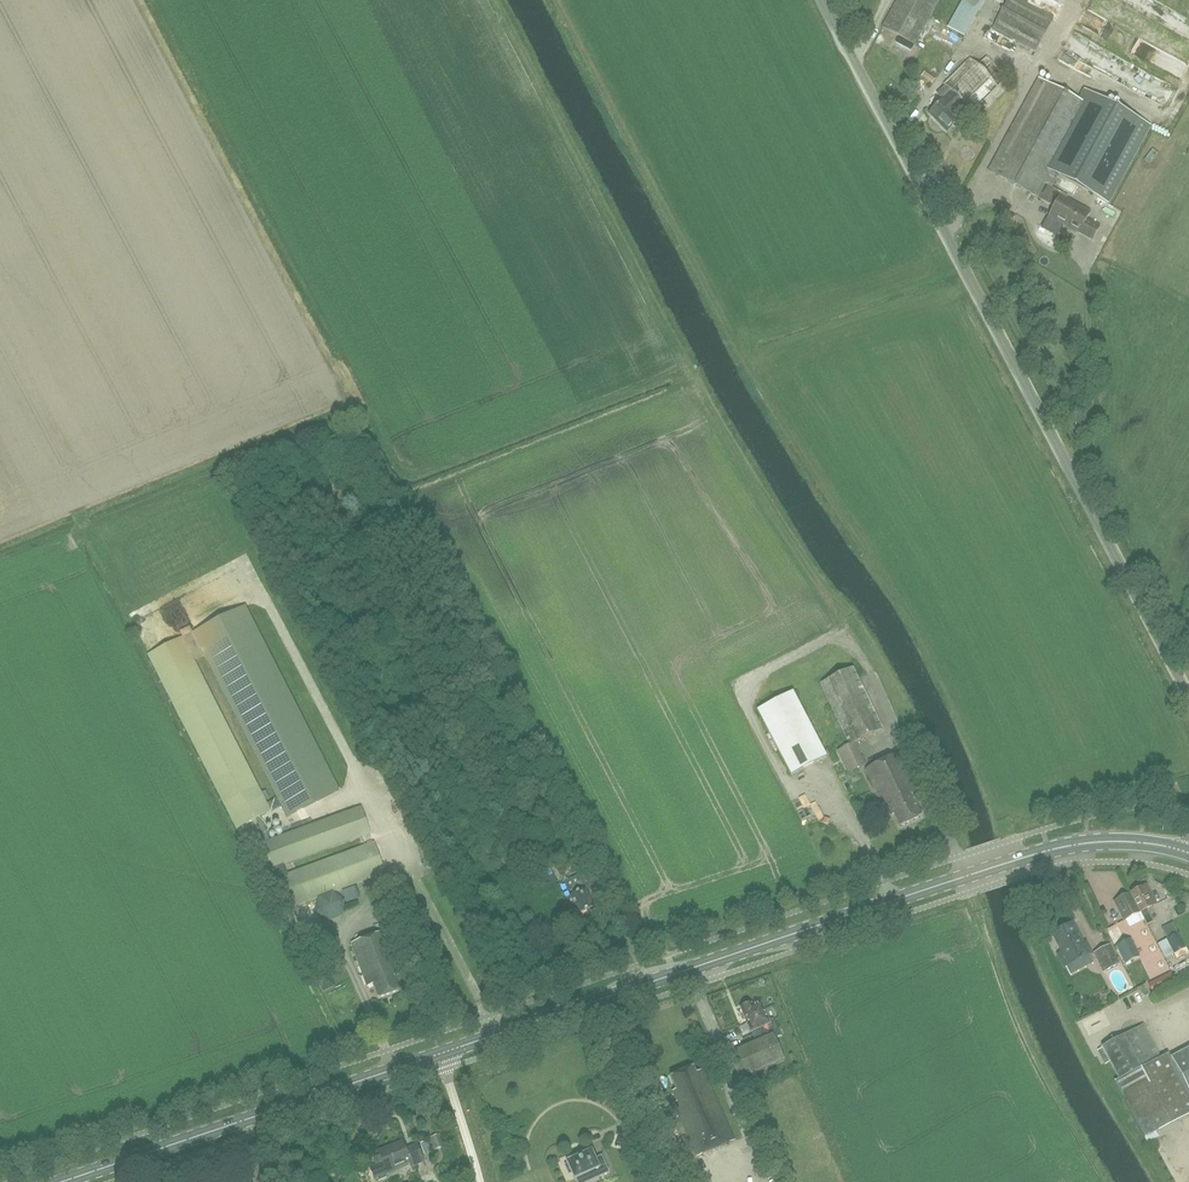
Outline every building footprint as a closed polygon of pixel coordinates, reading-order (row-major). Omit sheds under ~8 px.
[(939,0),(897,0),(882,28),(915,45),(939,0)] [(964,38),(986,0),(966,0),(949,30),(964,38)] [(1019,0),(1009,0),(993,28),(1035,52),(1053,19),(1019,0)] [(1129,49),(1176,72),(1183,58),(1136,35),(1129,49)] [(1128,69),(1132,60),(1091,43),(1087,53),(1128,69)] [(967,116),(1007,79),(987,58),(977,66),(970,59),(944,84),(951,92),(943,100),(929,113),(946,131),(960,118),(955,113),(959,109),(967,116)] [(1146,76),(1140,92),(1163,101),(1169,85),(1146,76)] [(1083,91),(1078,101),(1038,79),(988,172),(1043,202),(1043,201),(1054,207),(1049,217),(1092,240),(1099,228),(1086,220),(1089,214),(1065,201),(1067,197),(1051,189),(1058,176),(1109,204),(1151,127),(1083,91)] [(147,655),(237,830),(272,812),(266,800),(276,795),(281,805),(334,778),(238,596),(188,622),(272,787),(262,792),(182,637),(147,655)] [(853,744),(882,730),(853,668),(821,684),(850,745),(839,751),(849,773),(863,766),(853,744)] [(795,691),(759,708),(790,774),(826,757),(795,691)] [(916,804),(920,802),(921,807),(926,804),(924,799),(921,801),(898,753),(865,769),(884,808),(886,807),(891,816),(894,815),(900,828),(922,817),(916,804)] [(288,875),(284,864),(370,832),(361,807),(264,843),(274,868),(281,878),(291,907),(385,872),(374,844),(288,875)] [(582,857),(590,853),(586,844),(578,848),(582,857)] [(584,889),(600,881),(593,868),(577,876),(580,882),(572,886),(575,893),(570,896),(579,915),(594,907),(584,889)] [(1141,912),(1140,913),(1147,926),(1153,922),(1147,909),(1156,905),(1147,885),(1139,889),(1138,886),(1132,889),(1133,892),(1131,893),(1141,912)] [(342,916),(344,902),(332,892),(318,897),(316,913),(328,922),(342,916)] [(1140,913),(1141,912),(1131,893),(1130,893),(1114,901),(1124,921),(1125,920),(1128,926),(1136,922),(1133,916),(1140,913)] [(1064,967),(1090,953),(1085,943),(1083,945),(1072,924),(1052,934),(1062,953),(1058,955),(1064,967)] [(394,977),(401,974),(385,931),(351,944),(368,987),(374,985),(379,1000),(399,992),(394,977)] [(1173,955),(1185,949),(1178,935),(1166,940),(1173,955)] [(1126,964),(1139,957),(1131,939),(1117,947),(1126,964)] [(1104,972),(1118,965),(1108,946),(1094,954),(1104,972)] [(1173,968),(1178,978),(1188,972),(1188,960),(1173,968)] [(1170,974),(1148,985),(1154,997),(1176,986),(1170,974)] [(1123,979),(1115,984),(1122,995),(1130,990),(1123,979)] [(1143,998),(1150,994),(1145,985),(1138,989),(1143,998)] [(740,1080),(784,1060),(774,1037),(779,1035),(772,1019),(768,1021),(760,1003),(751,1007),(750,1004),(741,1008),(751,1031),(756,1042),(729,1054),(740,1080)] [(1105,1012),(1087,1022),(1090,1029),(1109,1019),(1105,1012)] [(1188,1099),(1188,1048),(1162,1063),(1142,1025),(1102,1047),(1106,1054),(1103,1056),(1101,1059),(1104,1064),(1107,1065),(1110,1064),(1122,1084),(1116,1087),(1137,1126),(1188,1099)] [(696,1158),(735,1141),(704,1070),(696,1073),(694,1067),(671,1077),(677,1090),(673,1092),(677,1102),(673,1104),(696,1158)] [(434,1150),(444,1147),(440,1135),(431,1138),(434,1150)] [(379,1153),(383,1163),(371,1169),(375,1179),(377,1178),(379,1181),(387,1177),(386,1175),(396,1170),(395,1167),(409,1161),(412,1167),(424,1162),(417,1145),(405,1150),(402,1143),(379,1153)] [(565,1165),(569,1174),(571,1173),(574,1179),(595,1170),(599,1178),(609,1173),(604,1160),(597,1163),(592,1150),(566,1161),(567,1164),(565,1165)]
